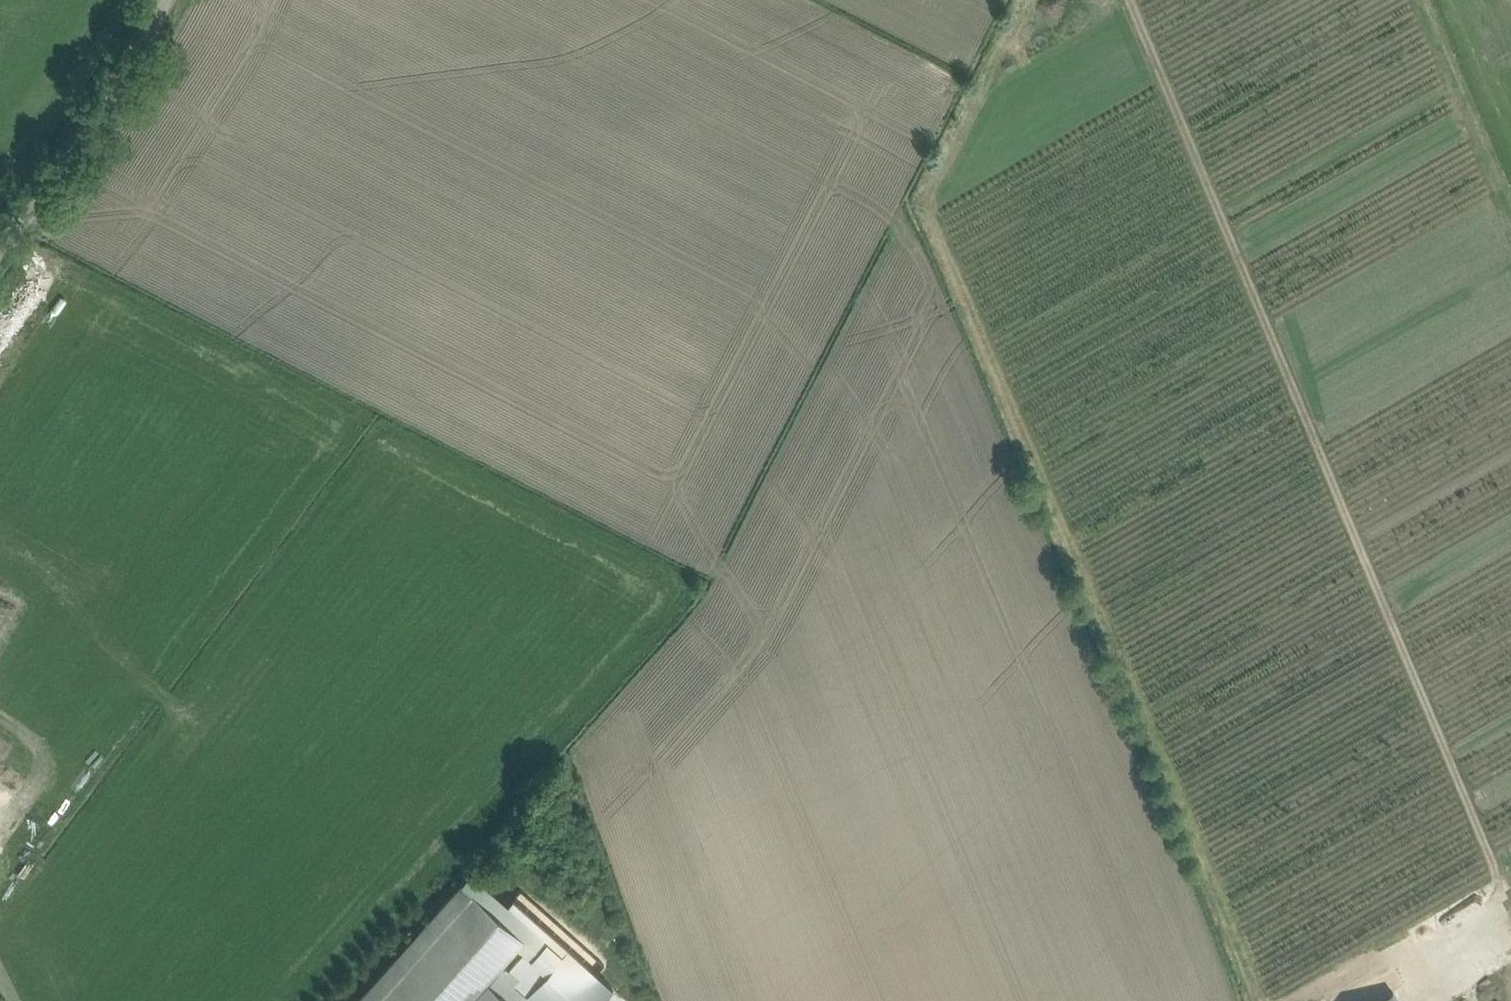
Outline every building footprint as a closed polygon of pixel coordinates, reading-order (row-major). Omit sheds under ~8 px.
[(357,1000),(605,1000),(602,998),(612,987),(513,899),(509,904),(472,871),(357,1000)] [(1376,1000),(1399,1000),(1393,991),(1376,1000)]
